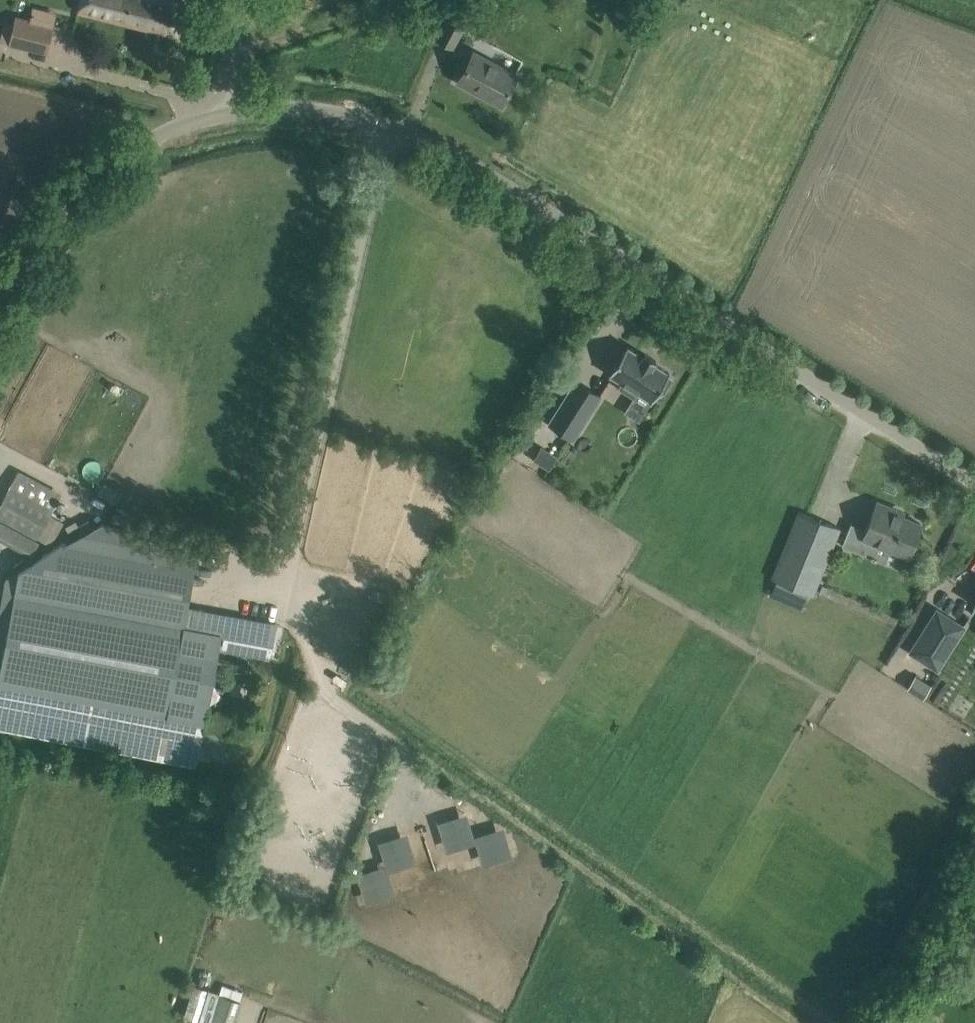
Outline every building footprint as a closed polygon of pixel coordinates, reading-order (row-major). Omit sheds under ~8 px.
[(77,13),(85,15),(145,29),(146,27),(158,30),(157,31),(177,36),(185,2),(177,0),(80,0),(77,13)] [(453,9),(437,38),(453,46),(469,17),(453,9)] [(9,43),(47,53),(54,26),(15,16),(9,43)] [(483,94),(501,103),(516,75),(474,52),(460,77),(485,91),(483,94)] [(638,391),(651,400),(659,388),(663,391),(671,379),(667,376),(669,372),(654,362),(656,359),(644,352),(642,355),(627,345),(609,373),(623,382),(619,387),(634,396),(638,391)] [(548,423),(573,439),(601,395),(576,379),(548,423)] [(541,446),(533,458),(548,468),(556,456),(541,446)] [(49,514),(61,491),(19,469),(10,486),(0,504),(0,540),(27,555),(34,540),(49,548),(63,521),(49,514)] [(892,507),(877,501),(866,529),(863,536),(908,555),(921,523),(891,511),(892,507)] [(772,578),(812,594),(840,527),(799,510),(772,578)] [(197,766),(202,738),(202,743),(208,756),(220,762),(234,760),(246,752),(252,740),(250,726),(244,716),(231,710),(217,710),(207,719),(205,723),(221,634),(272,643),(276,622),(187,605),(194,565),(199,538),(101,521),(65,541),(63,541),(5,579),(0,605),(0,730),(197,766)] [(937,668),(965,623),(937,605),(909,650),(937,668)] [(914,674),(906,687),(922,697),(930,684),(914,674)] [(437,819),(447,849),(475,840),(482,863),(513,853),(504,824),(474,833),(467,810),(437,819)] [(383,863),(357,870),(365,900),(396,892),(393,882),(419,876),(408,830),(377,838),(383,863)] [(218,994),(209,1022),(234,1022),(241,1002),(218,994)]
